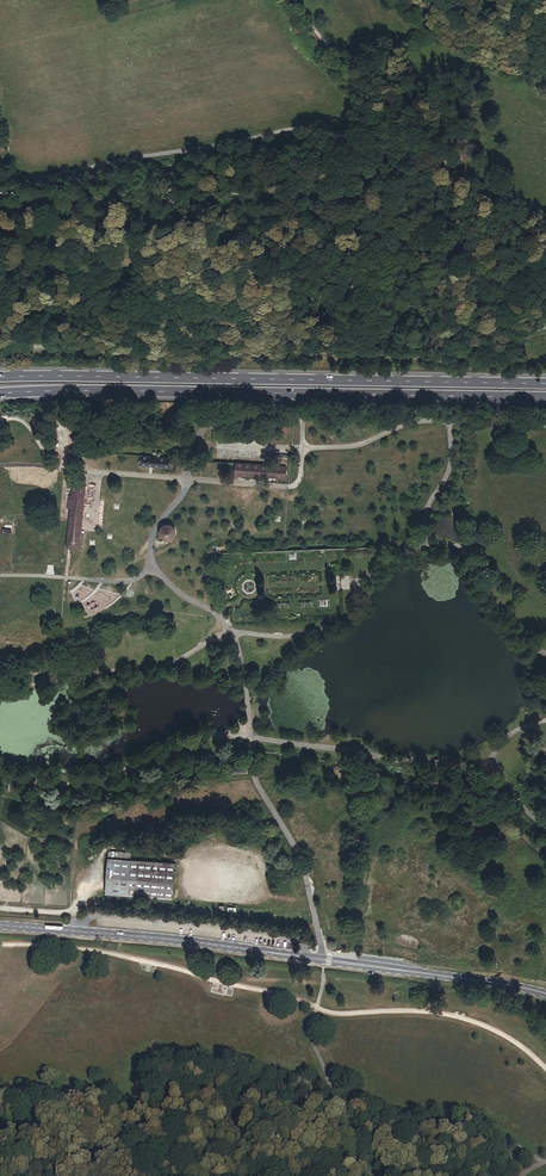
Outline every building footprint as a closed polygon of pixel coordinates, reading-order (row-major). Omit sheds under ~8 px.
[(28,8),(19,10),(21,19),(29,17),(28,8)] [(145,15),(147,24),(157,21),(154,12),(145,15)] [(84,31),(93,30),(91,22),(83,24),(84,31)] [(209,26),(210,35),(218,33),(217,25),(209,26)] [(59,26),(50,28),(53,37),(61,35),(59,26)] [(33,32),(34,41),(42,40),(41,31),(33,32)] [(237,41),(238,50),(247,49),(246,40),(237,41)] [(8,43),(10,52),(19,49),(16,41),(8,43)] [(131,63),(139,62),(138,54),(130,55),(131,63)] [(0,62),(0,69),(1,72),(9,69),(7,60),(0,62)] [(195,63),(186,63),(186,72),(195,72),(195,63)] [(70,77),(79,74),(77,66),(68,68),(70,77)] [(152,70),(152,79),(161,79),(161,70),(152,70)] [(54,83),(63,81),(62,72),(52,73),(54,83)] [(16,78),(19,86),(28,82),(24,74),(16,78)] [(86,85),(95,84),(93,75),(85,77),(86,85)] [(241,79),(231,81),(233,90),(242,88),(241,79)] [(65,84),(67,93),(76,92),(74,83),(65,84)] [(205,87),(204,96),(214,96),(214,87),(205,87)] [(127,92),(129,100),(138,97),(135,89),(127,92)] [(33,102),(41,99),(38,90),(30,93),(33,102)] [(93,99),(95,109),(104,107),(103,98),(93,99)] [(56,111),(65,108),(62,99),(53,102),(56,111)] [(18,108),(10,109),(11,118),(20,116),(18,108)] [(222,114),(213,116),(214,124),(223,122),(222,114)] [(42,125),(40,116),(31,118),(33,127),(42,125)] [(79,119),(69,121),(70,130),(80,128),(79,119)] [(90,129),(100,128),(99,119),(89,120),(90,129)] [(9,124),(10,133),(18,133),(17,124),(9,124)] [(21,145),(30,143),(27,134),(19,136),(21,145)] [(68,136),(60,138),(62,147),(71,144),(68,136)] [(145,139),(136,141),(138,150),(147,148),(145,139)] [(123,142),(114,142),(115,151),(123,150),(123,142)] [(83,158),(92,156),(90,149),(82,150),(83,158)] [(51,163),(60,161),(58,152),(49,154),(51,163)] [(19,168),(28,165),(25,156),(16,159),(19,168)] [(78,454),(79,447),(70,446),(70,452),(76,453),(76,454),(78,454)] [(234,475),(286,479),(287,466),(235,462),(234,475)] [(74,484),(71,483),(70,497),(69,503),(83,504),(85,484),(74,484)] [(81,531),(83,504),(69,503),(69,509),(68,520),(66,549),(67,549),(80,550),(81,531)] [(166,523),(165,524),(164,524),(163,525),(162,525),(162,526),(161,527),(160,528),(160,530),(160,531),(159,531),(160,532),(160,533),(160,534),(160,535),(161,536),(162,537),(163,538),(164,539),(165,539),(166,539),(167,539),(168,539),(170,539),(171,538),(172,538),(173,537),(174,536),(175,535),(175,534),(176,533),(176,532),(176,530),(176,529),(175,529),(175,527),(174,526),(173,525),(172,525),(171,524),(170,523),(169,523),(168,523),(167,523),(166,523)] [(109,860),(130,862),(131,856),(110,854),(109,860)] [(176,867),(130,862),(109,860),(106,896),(172,902),(176,867)]
